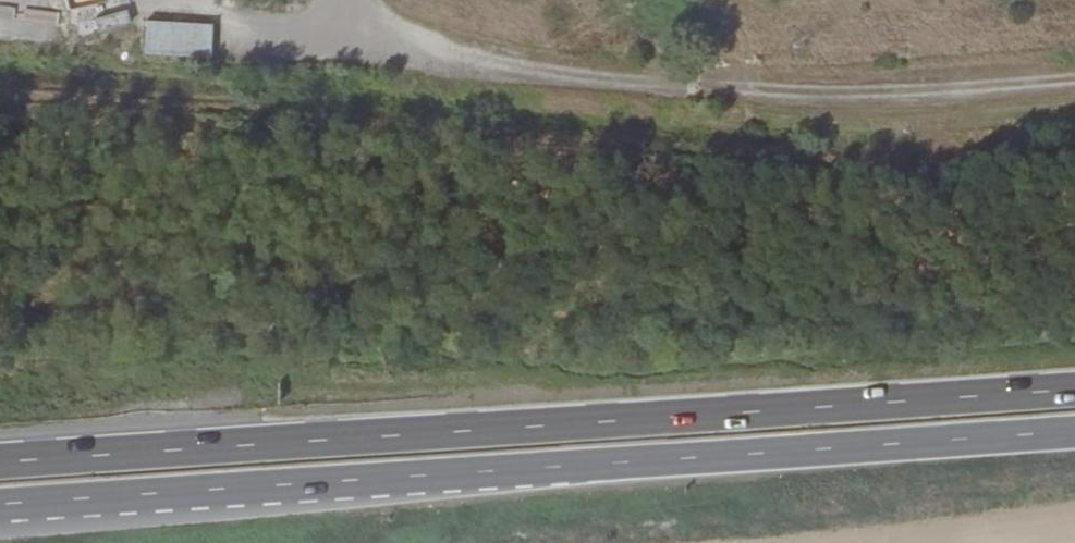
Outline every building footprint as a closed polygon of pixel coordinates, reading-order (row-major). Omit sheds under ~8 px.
[(213,56),(214,22),(145,20),(144,54),(213,56)]
